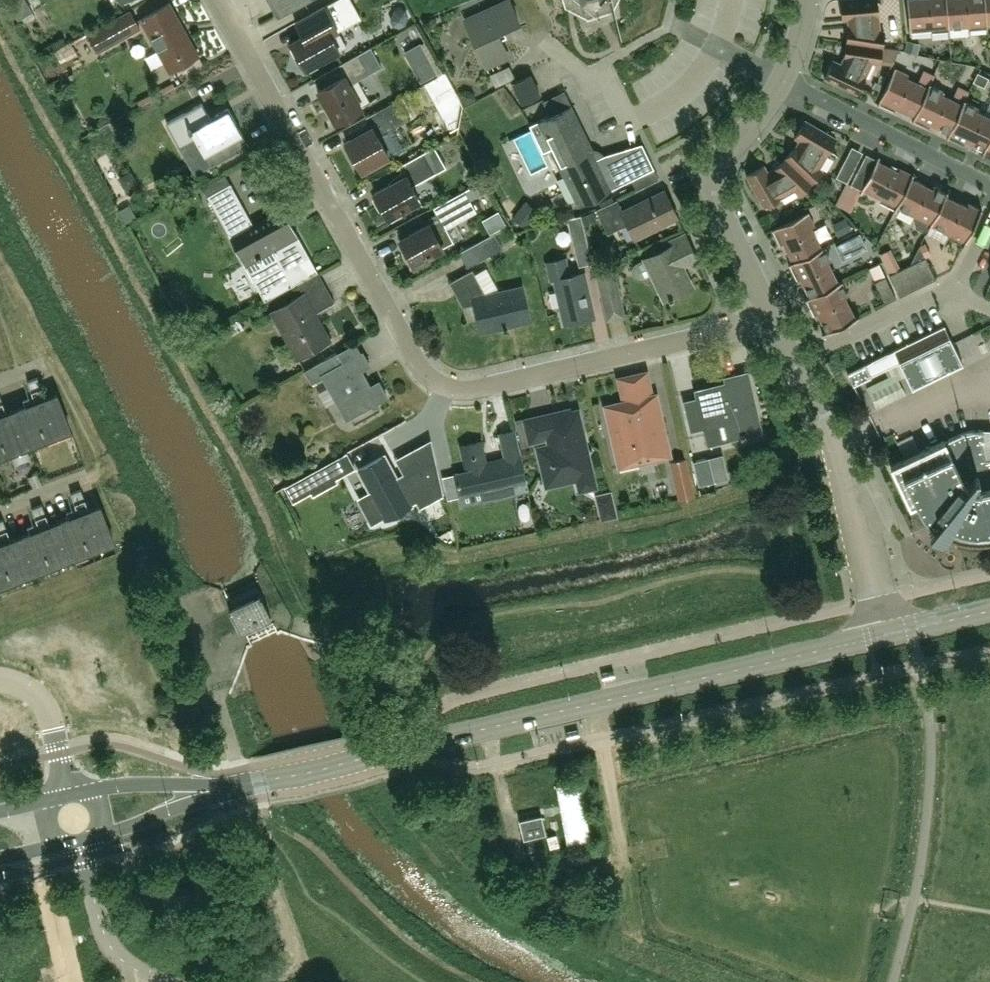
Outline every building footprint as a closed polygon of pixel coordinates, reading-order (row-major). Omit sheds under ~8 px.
[(278,17),(309,0),(268,0),(278,17)] [(345,27),(361,18),(352,0),(334,0),(295,21),(302,35),(291,41),(293,46),(291,51),(297,62),(303,64),(305,68),(346,46),(338,31),(345,27)] [(882,47),(885,31),(880,30),(878,0),(841,0),(843,19),(849,19),(849,26),(847,41),(882,47)] [(910,35),(912,35),(911,30),(932,28),(932,32),(948,30),(948,32),(950,31),(949,27),(947,0),(907,0),(910,35)] [(949,27),(970,25),(970,28),(986,27),(986,28),(988,28),(987,23),(985,0),(947,0),(949,27)] [(518,23),(508,1),(465,22),(485,65),(507,55),(499,40),(503,38),(504,34),(503,31),(518,23)] [(170,70),(198,54),(168,2),(140,18),(170,70)] [(131,11),(112,21),(88,35),(97,52),(140,28),(131,11)] [(882,47),(847,41),(845,57),(842,64),(833,60),(825,78),(858,93),(873,61),(880,62),(881,56),(895,58),(899,49),(882,47)] [(350,84),(382,66),(371,47),(337,66),(343,76),(318,89),(335,121),(363,106),(350,84)] [(895,67),(878,104),(879,105),(880,104),(895,111),(896,107),(915,116),(931,83),(930,83),(934,76),(927,73),(922,84),(907,78),(909,74),(896,68),(897,67),(895,67)] [(989,77),(978,72),(974,82),(985,87),(989,77)] [(522,103),(539,95),(530,75),(513,83),(522,103)] [(950,132),(965,99),(968,92),(962,89),(956,101),(942,94),(943,91),(931,85),(931,84),(931,83),(915,116),(913,120),(914,121),(914,120),(929,127),(931,123),(949,132),(950,132)] [(379,136),(411,118),(400,99),(367,117),(372,127),(347,141),(362,170),(389,155),(379,136)] [(949,132),(947,136),(948,137),(949,136),(964,143),(965,140),(984,148),(985,149),(989,137),(989,116),(977,110),(978,107),(965,101),(966,100),(965,99),(950,132),(949,132)] [(211,166),(248,145),(228,108),(210,118),(202,104),(168,123),(180,146),(196,137),(211,166)] [(543,153),(553,148),(580,135),(580,134),(582,133),(569,107),(530,126),(543,153)] [(786,158),(812,182),(823,171),(819,168),(837,138),(805,120),(795,137),(800,140),(797,146),(786,158)] [(642,146),(624,152),(600,160),(598,156),(595,153),(589,154),(580,135),(553,148),(578,200),(629,175),(631,179),(653,169),(642,146)] [(984,148),(982,153),(983,153),(984,152),(989,155),(989,137),(985,149),(984,148)] [(376,195),(374,198),(380,209),(384,209),(388,216),(389,215),(390,217),(403,210),(405,209),(404,207),(419,199),(412,185),(446,167),(435,146),(399,166),(405,176),(401,177),(375,192),(376,195)] [(912,178),(914,174),(913,173),(913,174),(900,168),(899,169),(901,170),(899,172),(878,161),(880,157),(879,156),(867,179),(857,173),(851,184),(862,190),(860,193),(862,193),(864,189),(882,198),(880,201),(895,209),(894,210),(896,211),(898,206),(897,206),(912,178)] [(801,194),(812,182),(786,158),(775,169),(769,173),(764,165),(747,175),(765,206),(795,189),(801,194)] [(847,182),(853,172),(842,166),(837,177),(847,182)] [(946,195),(948,191),(947,191),(947,192),(934,185),(934,186),(935,187),(934,189),(912,178),(897,206),(898,206),(916,215),(914,218),(915,226),(923,230),(928,227),(930,228),(932,224),(931,223),(946,195)] [(400,239),(408,253),(404,255),(413,271),(431,262),(428,256),(454,242),(447,228),(477,212),(470,200),(488,190),(483,181),(434,208),(439,217),(400,239)] [(209,196),(247,264),(266,299),(318,271),(283,209),(254,225),(231,184),(209,196)] [(636,238),(678,217),(664,190),(623,210),(618,200),(598,210),(609,232),(629,222),(636,238)] [(962,245),(964,245),(982,208),(981,208),(981,209),(968,203),(968,204),(969,204),(968,206),(946,195),(931,223),(932,224),(950,233),(948,236),(963,243),(962,245)] [(513,218),(527,228),(539,211),(526,201),(513,218)] [(822,248),(821,248),(811,227),(815,226),(809,213),(810,213),(809,211),(772,229),(773,231),(774,230),(781,245),(784,243),(793,262),(822,248)] [(846,239),(858,232),(852,220),(840,227),(846,239)] [(584,229),(571,232),(574,244),(587,241),(584,229)] [(468,267),(502,247),(494,232),(459,252),(468,267)] [(683,266),(698,259),(686,234),(671,241),(673,245),(644,259),(664,300),(669,298),(670,300),(674,298),(673,296),(693,286),(683,266)] [(860,234),(848,240),(854,251),(865,246),(860,234)] [(793,262),(789,264),(789,265),(790,264),(798,279),(801,278),(810,296),(810,297),(839,283),(838,282),(828,262),(832,260),(825,248),(826,247),(826,246),(821,248),(822,248),(793,262)] [(890,273),(901,268),(891,248),(880,253),(890,273)] [(911,264),(922,285),(936,278),(926,257),(911,264)] [(564,323),(595,317),(584,271),(569,275),(565,258),(547,262),(550,279),(554,278),(564,323)] [(911,264),(901,269),(911,290),(922,285),(911,264)] [(491,267),(478,272),(486,293),(500,288),(491,267)] [(508,325),(531,320),(523,286),(487,295),(473,269),(450,281),(465,308),(476,306),(482,331),(504,325),(505,330),(509,329),(508,325)] [(613,269),(598,273),(609,319),(624,315),(613,269)] [(901,269),(890,274),(900,296),(911,290),(901,269)] [(316,312),(335,301),(319,272),(298,283),(303,292),(271,310),(298,356),(330,338),(316,312)] [(896,298),(886,276),(875,282),(885,303),(896,298)] [(843,280),(838,282),(839,283),(810,297),(810,296),(806,298),(806,299),(807,299),(814,314),(818,312),(827,330),(822,332),(823,334),(860,316),(859,314),(855,317),(845,296),(848,294),(842,282),(843,281),(843,280)] [(963,363),(952,341),(945,325),(894,350),(888,353),(872,361),(848,373),(854,385),(900,363),(913,388),(963,363)] [(388,396),(379,381),(371,386),(362,370),(371,365),(364,353),(346,363),(339,351),(305,370),(313,384),(324,378),(347,419),(388,396)] [(730,439),(762,431),(748,372),(732,376),(734,382),(697,390),(705,427),(708,443),(730,439)] [(867,387),(877,408),(906,394),(896,373),(867,387)] [(19,407),(33,445),(70,431),(56,393),(45,397),(38,377),(24,382),(31,403),(19,407)] [(232,409),(241,404),(232,388),(223,393),(232,409)] [(671,451),(657,394),(605,406),(620,467),(640,462),(639,458),(671,451)] [(33,445),(19,407),(6,412),(0,396),(0,457),(33,445)] [(560,416),(559,415),(545,418),(551,444),(540,447),(548,483),(578,477),(577,472),(591,469),(578,410),(577,411),(577,412),(560,416)] [(933,525),(935,527),(939,529),(942,532),(945,534),(949,536),(953,537),(957,539),(962,540),(966,541),(971,541),(975,542),(980,542),(984,541),(989,541),(989,540),(989,430),(979,430),(976,430),(972,430),(969,431),(966,431),(963,432),(960,433),(891,466),(910,507),(917,504),(919,508),(921,511),(925,516),(928,520),(933,525)] [(526,489),(528,488),(515,431),(500,434),(506,458),(486,462),(481,442),(461,446),(466,470),(455,472),(460,493),(484,488),(485,492),(514,485),(516,490),(526,488),(526,489)] [(420,505),(442,494),(434,459),(417,468),(416,468),(405,474),(404,476),(398,480),(385,455),(360,469),(369,486),(371,486),(373,490),(359,498),(371,521),(385,513),(387,516),(417,499),(420,505)] [(693,461),(699,485),(716,481),(710,457),(693,461)] [(673,462),(681,499),(695,496),(687,459),(673,462)] [(284,485),(301,525),(313,520),(318,533),(336,526),(321,490),(337,483),(329,465),(284,485)] [(62,519),(76,556),(114,542),(99,504),(88,508),(81,488),(67,494),(74,514),(62,519)] [(603,516),(615,513),(610,492),(598,495),(603,516)] [(23,534),(37,571),(76,556),(62,519),(49,523),(42,503),(28,508),(35,529),(23,534)] [(37,571),(23,534),(10,538),(3,518),(0,519),(0,585),(37,571)] [(231,611),(230,611),(230,612),(238,628),(239,632),(241,631),(240,630),(270,617),(271,617),(268,609),(263,598),(262,596),(261,597),(261,598),(231,611)] [(193,722),(203,720),(199,706),(189,708),(193,722)] [(524,837),(546,832),(542,814),(520,819),(524,837)]
